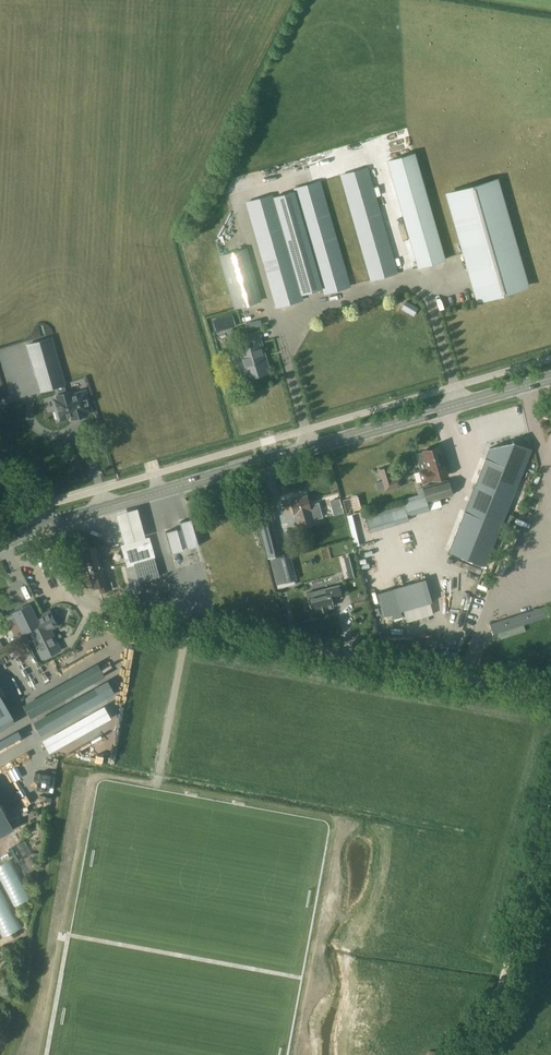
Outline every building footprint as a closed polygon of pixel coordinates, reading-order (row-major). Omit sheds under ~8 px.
[(413,153),(387,161),(418,267),(444,259),(413,153)] [(340,175),(371,280),(397,273),(366,168),(340,175)] [(273,194),(244,202),(276,308),(303,301),(301,295),(322,290),(323,295),(351,288),(320,180),(292,188),(293,192),(274,197),(273,194)] [(477,296),(525,282),(495,180),(448,193),(477,296)] [(232,294),(237,308),(258,301),(254,287),(256,287),(245,249),(219,257),(230,294),(232,294)] [(413,316),(418,309),(405,301),(401,309),(413,316)] [(231,315),(225,316),(228,326),(234,324),(231,315)] [(245,336),(247,344),(236,347),(238,355),(233,357),(231,360),(233,366),(236,368),(242,366),(246,379),(268,373),(257,332),(245,336)] [(27,344),(36,376),(48,373),(52,387),(57,386),(59,394),(57,395),(58,399),(53,400),(56,410),(54,411),(57,419),(59,418),(59,420),(91,411),(85,390),(70,395),(69,391),(65,393),(62,384),(64,384),(50,338),(27,344)] [(224,339),(217,340),(218,348),(225,347),(224,339)] [(487,452),(447,553),(484,568),(529,451),(510,443),(509,445),(487,452)] [(439,473),(445,471),(443,464),(448,463),(445,454),(440,455),(438,447),(423,451),(426,459),(425,459),(427,468),(435,466),(436,470),(438,469),(439,473)] [(446,475),(445,471),(439,473),(438,469),(436,470),(435,466),(427,468),(419,470),(422,482),(446,475)] [(385,467),(378,469),(382,482),(389,480),(385,467)] [(391,479),(389,480),(382,482),(384,488),(395,485),(393,479),(391,479)] [(422,488),(426,502),(452,494),(452,493),(448,481),(422,488)] [(305,496),(289,501),(298,529),(314,524),(305,496)] [(347,497),(340,499),(345,521),(352,519),(347,497)] [(428,503),(430,510),(442,506),(440,500),(428,503)] [(116,515),(124,544),(145,538),(137,509),(116,515)] [(269,511),(259,514),(270,559),(281,556),(269,511)] [(186,549),(198,545),(190,519),(179,522),(181,529),(177,530),(176,528),(165,532),(171,553),(182,550),(182,548),(186,546),(186,549)] [(119,539),(127,566),(154,558),(146,532),(119,539)] [(99,586),(100,592),(112,589),(111,584),(106,585),(100,563),(103,562),(101,553),(97,554),(95,546),(82,550),(92,588),(99,586)] [(294,580),(288,554),(281,556),(270,559),(277,584),(294,580)] [(344,561),(348,578),(358,575),(354,559),(344,561)] [(361,578),(371,616),(382,613),(372,575),(361,578)] [(395,611),(428,603),(422,579),(389,587),(395,611)] [(338,585),(306,593),(308,600),(305,600),(308,610),(310,610),(311,612),(318,610),(319,611),(326,609),(326,608),(333,606),(331,599),(341,597),(338,585)] [(59,650),(49,629),(56,625),(49,611),(35,618),(28,604),(13,612),(14,614),(13,614),(21,631),(22,631),(23,632),(28,629),(42,658),(59,650)] [(524,630),(523,625),(549,616),(545,605),(488,623),(492,634),(498,632),(500,639),(524,630)] [(71,621),(73,611),(65,610),(64,619),(71,621)] [(18,642),(21,648),(31,643),(27,637),(18,642)] [(50,759),(92,765),(104,687),(63,681),(50,759)] [(12,717),(0,695),(0,724),(12,717)] [(13,828),(0,805),(0,835),(13,828)]
